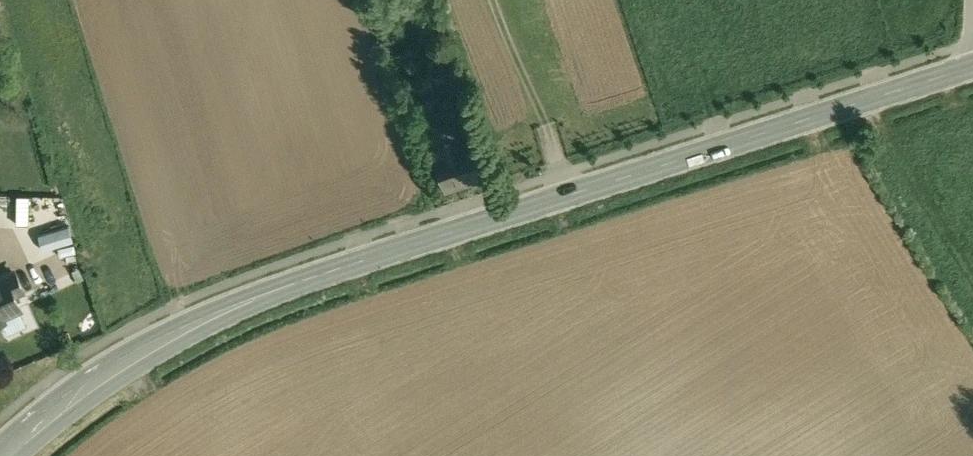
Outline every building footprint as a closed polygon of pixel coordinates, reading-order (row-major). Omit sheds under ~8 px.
[(454,107),(437,113),(441,124),(458,118),(454,107)] [(421,109),(410,112),(416,129),(427,125),(421,109)] [(441,124),(427,129),(436,155),(435,156),(446,188),(484,175),(473,143),(469,144),(460,118),(458,118),(441,124)] [(0,278),(0,315),(19,306),(6,276),(0,278)]
